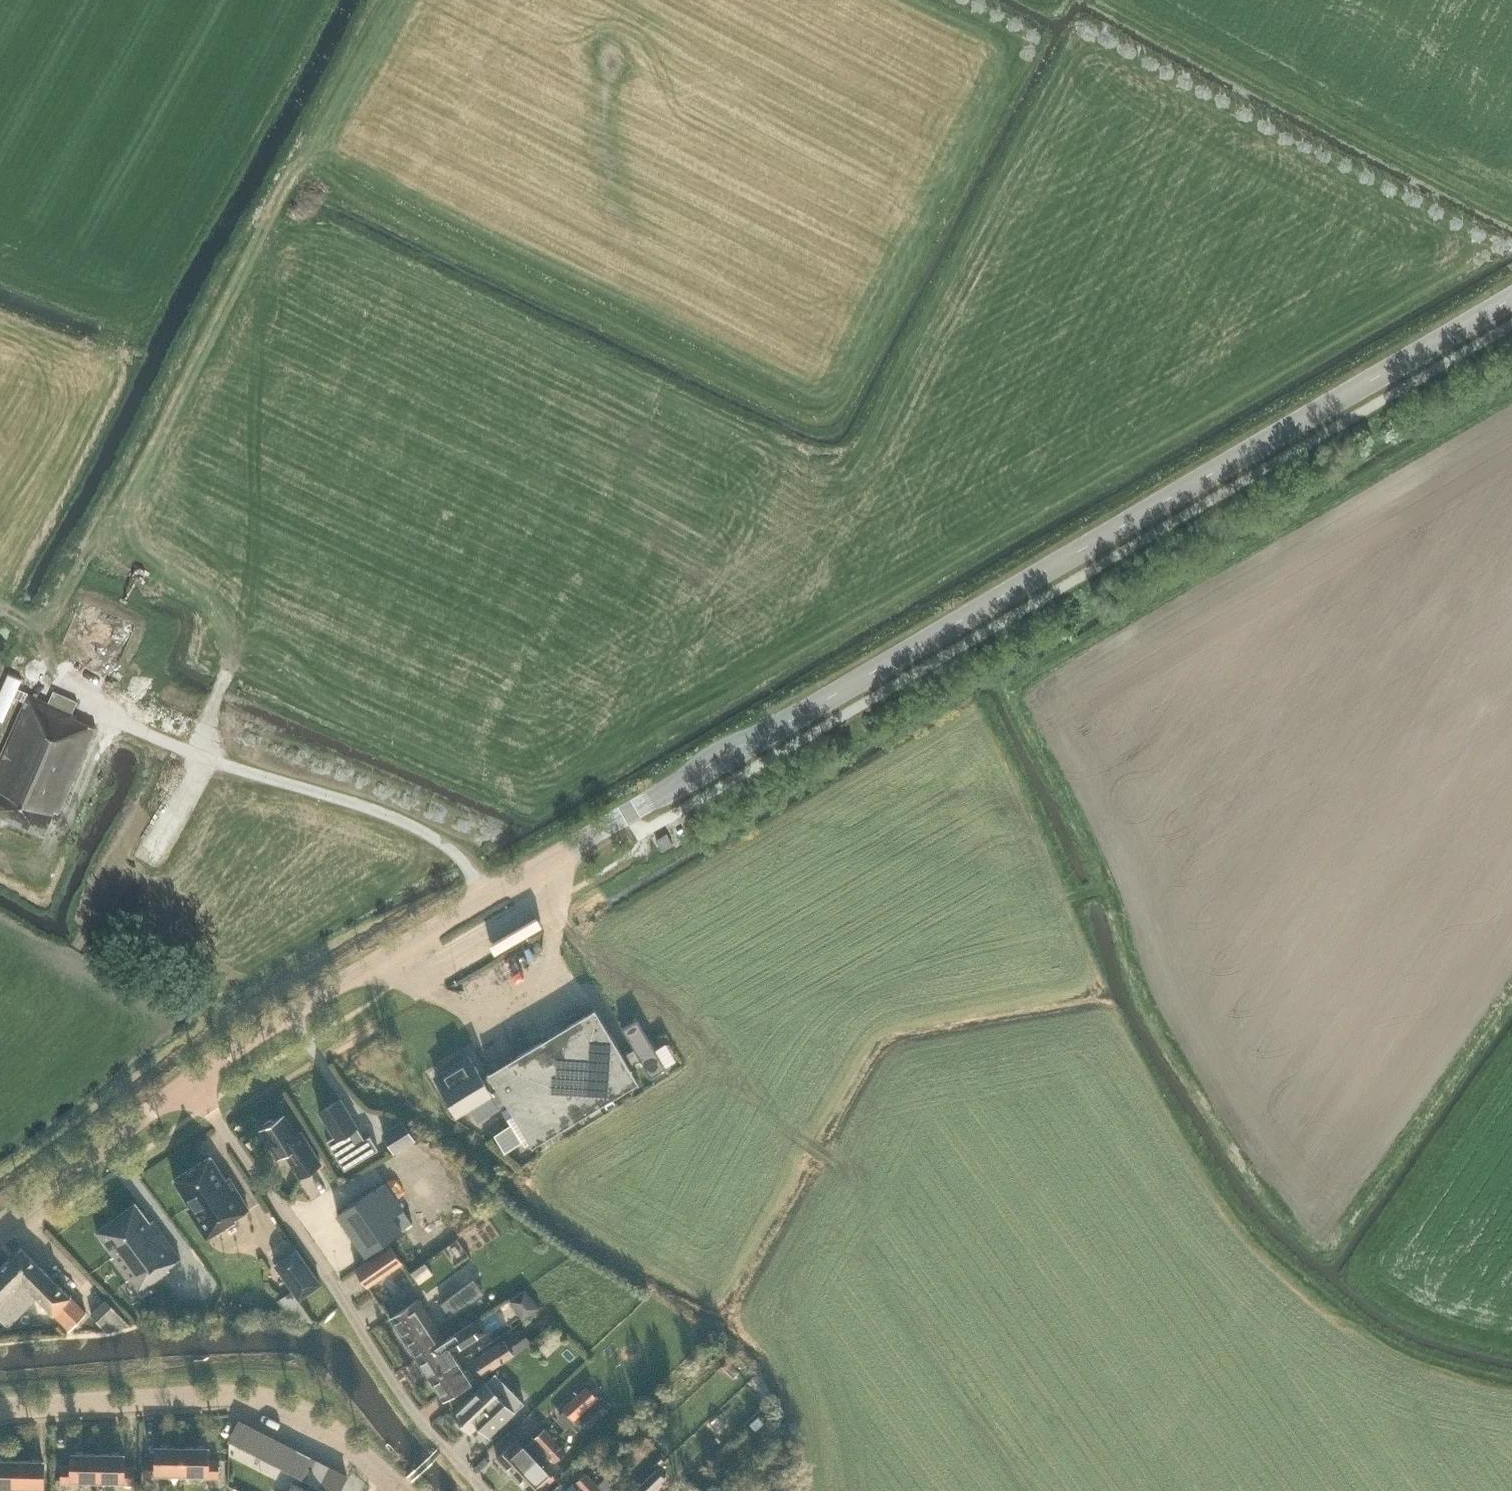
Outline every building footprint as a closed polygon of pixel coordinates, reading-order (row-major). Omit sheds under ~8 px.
[(3,720),(14,696),(25,701),(28,694),(17,689),(21,679),(8,673),(0,691),(0,719),(3,720)] [(75,718),(76,715),(72,713),(77,701),(54,690),(49,703),(28,694),(0,758),(0,815),(44,834),(54,811),(59,813),(96,727),(75,718)] [(657,840),(663,850),(673,844),(667,834),(657,840)] [(492,1077),(506,1101),(533,1146),(640,1082),(596,1008),(489,1072),(492,1077)] [(638,1021),(622,1030),(653,1082),(668,1073),(638,1021)] [(499,1105),(506,1101),(492,1077),(485,1081),(470,1056),(436,1076),(457,1111),(491,1091),(499,1105)] [(371,1136),(366,1140),(357,1126),(358,1126),(341,1098),(320,1111),(335,1135),(328,1139),(346,1168),(378,1148),(371,1136)] [(303,1129),(296,1133),(284,1114),(276,1119),(275,1117),(262,1124),(263,1126),(261,1128),(279,1157),(285,1153),(300,1177),(324,1162),(303,1129)] [(395,1153),(416,1139),(403,1118),(382,1132),(395,1153)] [(236,1218),(249,1210),(229,1176),(226,1178),(211,1155),(174,1178),(191,1205),(188,1207),(207,1238),(237,1220),(236,1218)] [(403,1230),(393,1216),(404,1208),(386,1182),(375,1190),(374,1188),(338,1212),(366,1254),(403,1230)] [(138,1292),(170,1269),(168,1267),(181,1257),(153,1220),(151,1222),(135,1202),(97,1231),(115,1255),(112,1257),(138,1292)] [(369,1285),(402,1262),(390,1244),(357,1268),(369,1285)] [(323,1284),(297,1247),(274,1264),(291,1288),(277,1298),(289,1315),(314,1319),(301,1300),(323,1284)] [(87,1312),(23,1248),(0,1271),(0,1316),(6,1322),(34,1292),(70,1328),(87,1312)] [(411,1272),(418,1283),(433,1272),(425,1262),(411,1272)] [(452,1316),(484,1292),(474,1279),(442,1303),(452,1316)] [(509,1299),(515,1307),(532,1296),(525,1289),(509,1299)] [(391,1317),(405,1338),(432,1320),(426,1309),(431,1306),(425,1296),(419,1299),(391,1317)] [(431,1378),(458,1359),(453,1352),(487,1331),(479,1318),(446,1340),(418,1358),(431,1378)] [(405,1338),(418,1358),(446,1340),(432,1320),(405,1338)] [(526,1335),(509,1346),(505,1339),(475,1359),(484,1373),(514,1353),(531,1342),(526,1335)] [(461,1363),(458,1359),(431,1378),(444,1399),(472,1381),(471,1379),(474,1377),(468,1368),(465,1370),(461,1363)] [(723,1368),(733,1378),(740,1372),(729,1362),(723,1368)] [(525,1401),(518,1393),(512,1398),(502,1389),(491,1377),(479,1388),(454,1412),(471,1430),(496,1406),(507,1417),(525,1401)] [(578,1416),(598,1398),(587,1386),(563,1407),(574,1419),(578,1416)] [(608,1410),(598,1398),(578,1416),(589,1427),(608,1410)] [(230,1440),(241,1446),(251,1426),(240,1421),(230,1440)] [(241,1446),(252,1452),(263,1432),(251,1426),(241,1446)] [(516,1477),(555,1440),(545,1428),(534,1437),(535,1438),(526,1446),(519,1438),(515,1442),(514,1442),(498,1457),(516,1477)] [(252,1452),(262,1457),(272,1437),(263,1432),(252,1452)] [(262,1457),(271,1462),(282,1442),(272,1437),(262,1457)] [(555,1440),(516,1477),(529,1490),(539,1490),(550,1480),(554,1476),(547,1469),(573,1446),(565,1438),(559,1443),(555,1440)] [(271,1462),(281,1466),(291,1447),(282,1442),(271,1462)] [(183,1472),(183,1446),(157,1446),(157,1458),(146,1458),(146,1476),(157,1476),(157,1472),(183,1472)] [(209,1447),(183,1446),(183,1472),(209,1472),(209,1476),(220,1477),(220,1460),(209,1460),(209,1447)] [(281,1466),(291,1471),(301,1452),(291,1447),(281,1466)] [(291,1471),(300,1476),(310,1456),(301,1452),(291,1471)] [(98,1478),(99,1453),(73,1453),(72,1465),(61,1465),(61,1482),(72,1482),(72,1478),(98,1478)] [(125,1454),(99,1453),(98,1478),(125,1479),(125,1483),(135,1483),(135,1466),(125,1466),(125,1454)] [(300,1476),(310,1481),(320,1461),(310,1456),(300,1476)] [(18,1485),(18,1460),(0,1459),(0,1485),(18,1485)] [(18,1485),(33,1485),(33,1490),(44,1490),(45,1460),(18,1460),(18,1485)] [(310,1481),(318,1485),(328,1465),(320,1461),(310,1481)] [(318,1485),(328,1490),(338,1470),(328,1465),(318,1485)] [(328,1490),(329,1490),(340,1490),(348,1476),(338,1470),(328,1490)] [(643,1484),(650,1490),(652,1490),(665,1478),(657,1470),(643,1484)] [(597,1484),(586,1472),(567,1490),(560,1482),(556,1487),(555,1486),(550,1490),(589,1490),(597,1484)] [(312,1490),(293,1481),(288,1490),(312,1490)]
